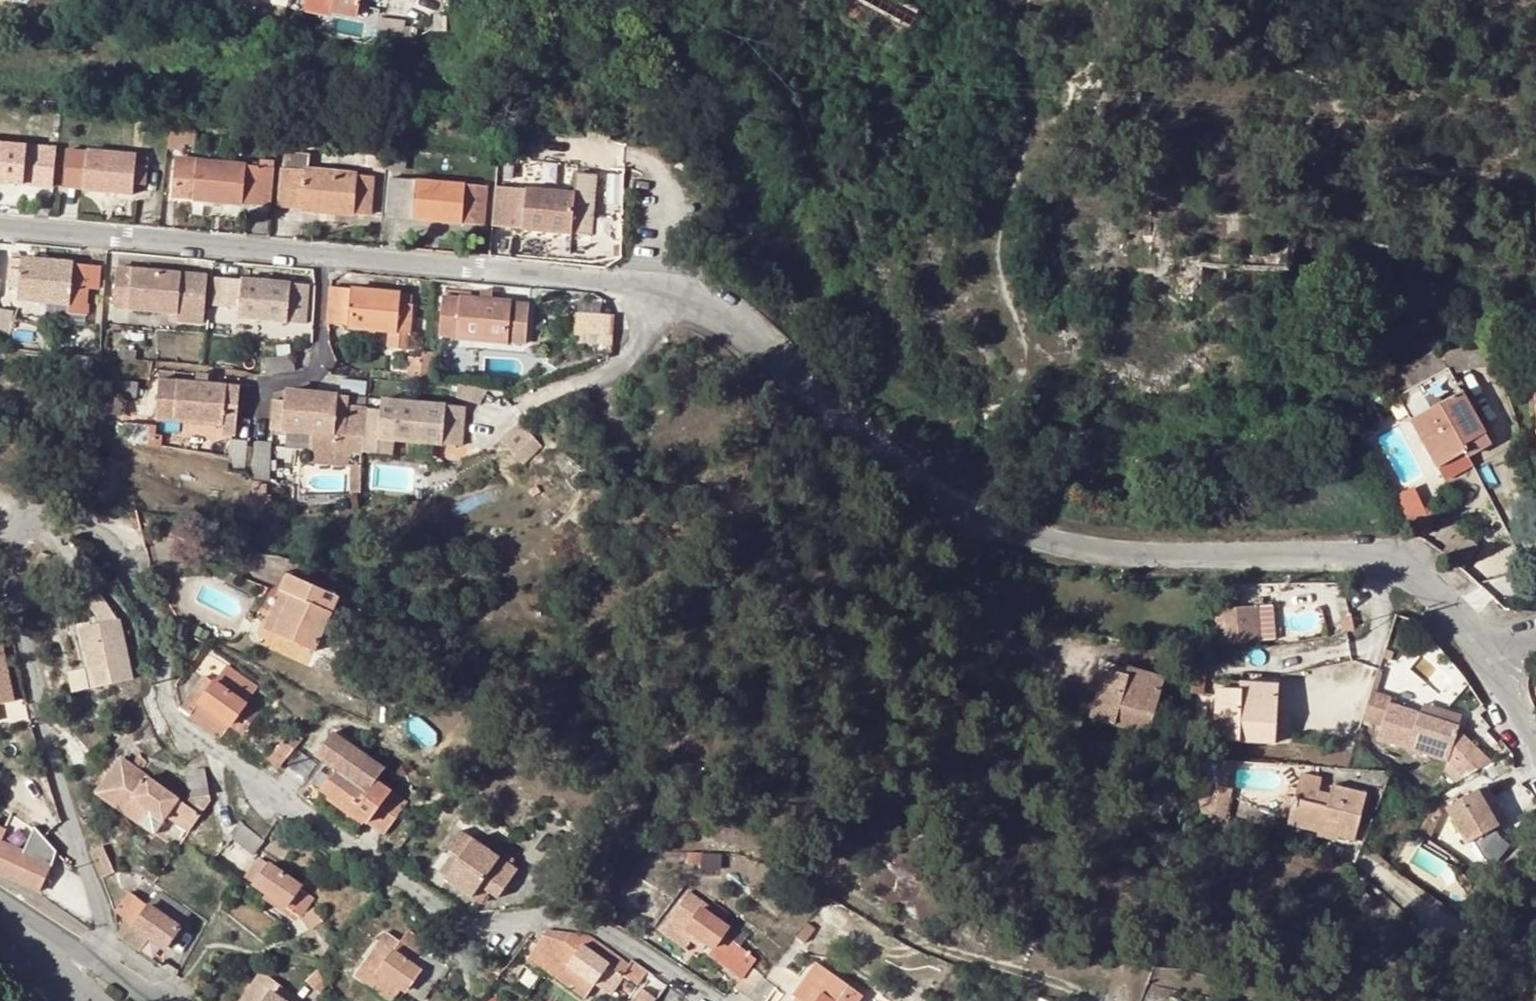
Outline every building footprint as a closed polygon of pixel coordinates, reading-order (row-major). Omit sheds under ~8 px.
[(330,9),(356,14),(359,0),(332,0),(330,9)] [(900,0),(852,0),(842,19),(899,47),(918,9),(900,0)] [(444,36),(444,17),(431,17),(430,36),(444,36)] [(412,45),(415,31),(403,29),(403,24),(375,21),(372,45),(400,48),(401,44),(412,45)] [(978,123),(967,123),(967,138),(978,137),(978,123)] [(193,156),(195,133),(170,130),(167,148),(167,153),(193,156)] [(41,147),(0,144),(0,183),(46,187),(48,159),(40,158),(41,147)] [(143,185),(145,164),(146,157),(64,149),(61,180),(81,181),(81,188),(81,190),(131,195),(132,184),(143,185)] [(359,151),(357,166),(382,168),(383,154),(359,151)] [(306,155),(282,153),(277,207),(313,210),(334,212),(367,214),(370,177),(305,171),(306,155)] [(382,168),(393,169),(394,155),(383,154),(382,168)] [(405,156),(394,155),(393,169),(403,170),(405,156)] [(267,206),(269,168),(174,158),(172,198),(267,206)] [(143,185),(157,186),(158,165),(145,164),(143,185)] [(587,236),(593,176),(573,174),(571,195),(496,188),(492,228),(568,234),(587,236)] [(385,216),(481,225),(484,186),(387,178),(385,216)] [(81,188),(81,181),(61,180),(60,186),(81,188)] [(333,228),(334,212),(313,210),(311,226),(333,228)] [(567,250),(586,252),(587,236),(568,234),(567,250)] [(598,265),(600,254),(586,252),(584,264),(598,265)] [(97,267),(9,259),(6,287),(18,288),(17,298),(78,304),(80,288),(95,289),(97,267)] [(200,323),(205,277),(119,269),(115,307),(150,311),(175,313),(175,321),(200,323)] [(304,324),(307,286),(217,277),(213,315),(272,321),(296,323),(304,324)] [(326,322),(348,324),(348,328),(364,330),(385,332),(407,334),(418,335),(419,326),(408,325),(410,306),(409,306),(397,305),(398,294),(329,288),(326,322)] [(491,294),(479,293),(479,302),(490,302),(491,294)] [(409,306),(409,295),(398,294),(397,305),(409,306)] [(528,305),(490,302),(479,302),(441,299),(437,335),(525,344),(528,305)] [(175,321),(175,313),(150,311),(148,329),(174,332),(175,321)] [(611,337),(611,316),(575,314),(574,334),(611,337)] [(293,344),(296,323),(272,321),(270,342),(293,344)] [(362,345),(364,330),(348,328),(347,344),(362,345)] [(406,350),(407,334),(385,332),(383,348),(406,350)] [(265,373),(291,370),(288,354),(263,358),(265,373)] [(1437,464),(1465,450),(1461,444),(1484,431),(1448,367),(1399,394),(1437,464)] [(220,426),(219,434),(231,435),(234,387),(159,379),(157,419),(220,426)] [(361,437),(365,411),(364,411),(334,406),(335,397),(335,395),(283,390),(273,394),(269,428),(312,433),(332,436),(330,453),(344,454),(360,455),(360,452),(372,453),(374,439),(361,437)] [(364,411),(365,400),(335,397),(334,406),(364,411)] [(122,420),(124,403),(99,399),(96,416),(122,420)] [(462,407),(383,401),(380,433),(392,434),(391,439),(458,445),(462,407)] [(168,438),(162,438),(163,426),(128,424),(127,436),(139,448),(167,450),(168,438)] [(1490,442),(1484,431),(1461,444),(1465,450),(1467,455),(1490,442)] [(332,436),(312,433),(312,438),(306,438),(304,449),(311,450),(310,463),(328,465),(330,453),(332,436)] [(498,434),(489,444),(497,452),(507,443),(498,434)] [(230,472),(244,472),(245,442),(230,442),(230,472)] [(267,446),(268,443),(253,443),(253,469),(267,470),(267,446)] [(330,453),(328,465),(343,466),(344,454),(330,453)] [(359,497),(360,469),(348,469),(348,498),(359,497)] [(517,483),(521,478),(516,473),(514,473),(511,477),(517,483)] [(535,486),(526,490),(529,496),(538,492),(535,486)] [(1393,499),(1413,540),(1430,531),(1411,489),(1393,499)] [(283,592),(288,594),(272,632),(314,650),(329,617),(338,597),(288,575),(280,591),(283,592)] [(266,629),(272,632),(288,594),(283,592),(266,629)] [(129,679),(117,620),(99,596),(88,604),(101,621),(81,625),(85,643),(87,642),(96,685),(129,679)] [(338,620),(346,601),(338,597),(329,617),(338,620)] [(1259,644),(1256,609),(1210,612),(1213,648),(1259,644)] [(12,700),(0,642),(0,703),(12,700)] [(1389,664),(1391,656),(1382,652),(1379,661),(1389,664)] [(1367,687),(1374,666),(1367,664),(1361,684),(1361,685),(1367,687)] [(241,737),(258,713),(246,704),(258,688),(226,665),(212,683),(202,676),(178,709),(187,715),(187,716),(221,741),(230,729),(241,737)] [(1158,689),(1162,677),(1129,667),(1126,675),(1125,678),(1158,689)] [(1158,689),(1125,678),(1126,675),(1104,669),(1089,717),(1144,734),(1158,689)] [(1238,680),(1238,690),(1238,693),(1245,694),(1249,681),(1238,680)] [(1249,681),(1245,694),(1274,694),(1275,682),(1249,681)] [(1479,755),(1448,725),(1449,721),(1448,720),(1409,708),(1378,697),(1380,691),(1367,687),(1361,685),(1352,715),(1370,720),(1366,734),(1439,757),(1451,773),(1479,755)] [(1238,693),(1238,690),(1214,689),(1212,738),(1231,739),(1245,694),(1238,693)] [(1231,739),(1272,741),(1274,694),(1245,694),(1231,739)] [(1448,720),(1452,709),(1413,696),(1409,708),(1448,720)] [(409,801),(382,780),(378,778),(386,766),(333,729),(316,753),(336,766),(319,789),(325,793),(351,811),(368,823),(368,822),(385,834),(409,801)] [(274,772),(298,740),(286,731),(261,762),(274,772)] [(207,804),(202,771),(185,773),(188,793),(179,805),(119,758),(94,789),(93,791),(149,834),(162,816),(185,833),(207,804)] [(1205,817),(1228,817),(1228,790),(1227,790),(1227,760),(1205,760),(1205,817)] [(1317,803),(1322,776),(1301,772),(1296,799),(1317,803)] [(1358,838),(1367,790),(1333,783),(1329,806),(1317,803),(1296,799),(1295,799),(1290,824),(1327,832),(1329,820),(1330,820),(1344,823),(1341,835),(1358,838)] [(1485,822),(1473,802),(1483,796),(1475,783),(1433,807),(1455,845),(1487,826),(1485,822)] [(351,811),(325,793),(315,806),(342,824),(351,811)] [(1495,817),(1483,796),(1473,802),(1485,822),(1495,817)] [(1341,835),(1344,823),(1330,820),(1329,820),(1327,832),(1341,835)] [(262,840),(242,823),(231,837),(253,853),(262,840)] [(39,890),(51,865),(52,861),(53,856),(53,852),(52,847),(30,827),(24,840),(0,829),(0,873),(39,890)] [(515,868),(460,828),(446,847),(449,850),(436,868),(444,874),(442,876),(477,901),(486,888),(496,895),(515,868)] [(100,878),(112,873),(101,846),(89,851),(100,878)] [(301,886),(258,856),(244,875),(298,915),(311,897),(299,889),(301,886)] [(720,921),(704,910),(709,904),(690,891),(660,932),(676,944),(687,928),(712,947),(727,927),(720,921)] [(164,948),(187,914),(158,892),(149,907),(128,893),(116,912),(129,923),(152,939),(164,948)] [(704,910),(720,921),(727,912),(711,900),(709,904),(704,910)] [(314,909),(301,916),(308,928),(321,921),(314,909)] [(139,956),(152,939),(129,923),(117,938),(121,942),(129,948),(139,956)] [(356,974),(370,985),(380,972),(391,980),(405,991),(420,969),(413,965),(424,949),(428,945),(407,930),(399,942),(386,933),(356,974)] [(567,964),(595,983),(609,993),(628,963),(588,936),(556,932),(546,949),(567,964)] [(413,965),(420,969),(405,991),(418,1000),(445,964),(424,949),(413,965)] [(865,994),(817,960),(793,994),(802,1000),(860,1000),(865,994)] [(584,998),(595,983),(567,964),(557,979),(584,998)] [(734,987),(746,996),(761,977),(750,968),(734,987)] [(381,993),(391,980),(380,972),(370,985),(381,993)] [(326,985),(316,973),(305,983),(317,994),(326,985)] [(288,994),(258,974),(240,1000),(283,1000),(288,994)] [(747,997),(753,1000),(765,1000),(776,987),(762,977),(747,997)]
